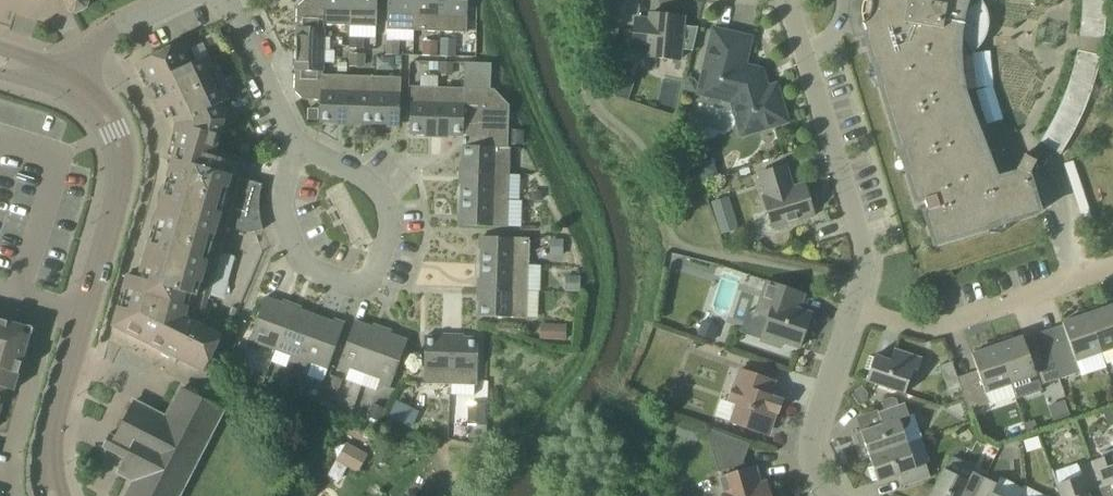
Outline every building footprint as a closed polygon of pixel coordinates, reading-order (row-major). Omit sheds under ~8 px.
[(70,12),(76,14),(87,9),(89,3),(87,0),(64,0),(70,12)] [(296,52),(323,53),(324,39),(324,33),(324,26),(323,25),(324,0),(305,0),(297,8),(296,52)] [(350,0),(324,0),(323,25),(324,26),(350,26),(350,0)] [(377,0),(350,0),(350,26),(376,27),(377,0)] [(413,0),(388,0),(387,30),(412,31),(413,0)] [(438,0),(413,0),(412,31),(437,32),(438,0)] [(468,0),(438,0),(437,32),(467,33),(468,0)] [(871,3),(866,2),(865,8),(864,15),(869,16),(866,20),(863,24),(864,25),(867,34),(864,34),(875,68),(877,67),(882,85),(880,86),(900,151),(902,150),(908,169),(906,169),(916,203),(924,200),(927,211),(924,212),(934,245),(989,229),(988,226),(1006,221),(1007,223),(1040,213),(1039,209),(1049,206),(1050,206),(1054,201),(1055,195),(1054,190),(1051,185),(1039,175),(1052,149),(1045,145),(1037,161),(1025,155),(1014,174),(997,180),(982,140),(980,141),(973,123),(975,123),(970,111),(964,92),(961,73),(959,56),(970,49),(973,53),(980,47),(986,38),(989,28),(989,18),(986,9),(981,0),(980,1),(981,2),(978,4),(975,0),(871,0),(871,3)] [(1081,25),(1080,36),(1104,39),(1105,27),(1106,16),(1106,10),(1106,4),(1106,0),(1082,0),(1082,4),(1082,9),(1082,15),(1081,25)] [(680,60),(681,51),(692,52),(698,28),(683,27),(684,17),(650,14),(650,20),(635,19),(632,50),(647,51),(646,57),(680,60)] [(766,90),(760,72),(742,67),(749,39),(715,31),(700,93),(733,100),(743,134),(785,121),(775,88),(766,90)] [(364,35),(350,34),(350,49),(363,50),(364,35)] [(440,57),(456,58),(457,40),(441,40),(440,57)] [(203,373),(204,371),(227,327),(203,315),(228,225),(248,231),(262,224),(259,211),(259,202),(260,191),(262,184),(241,179),(247,160),(216,152),(224,121),(217,106),(228,101),(207,57),(197,62),(187,41),(135,65),(146,88),(156,83),(163,97),(153,102),(159,114),(168,109),(175,125),(170,147),(175,148),(138,278),(127,274),(120,299),(120,302),(115,320),(112,327),(135,339),(203,373)] [(399,56),(400,41),(386,41),(386,56),(399,56)] [(422,57),(438,57),(438,42),(422,42),(422,57)] [(1093,87),(1095,82),(1096,77),(1099,66),(1101,56),(1078,51),(1075,61),(1073,70),(1072,75),(1070,80),(1067,89),(1063,98),(1059,107),(1055,116),(1053,121),(1051,125),(1046,133),(1041,142),(1045,145),(1052,149),(1061,155),(1066,146),(1072,136),(1074,132),(1077,127),(1081,117),(1086,107),(1089,97),(1093,87)] [(323,75),(323,53),(296,52),(295,91),(303,100),(320,101),(321,75),(323,75)] [(365,55),(349,54),(349,67),(365,68),(365,55)] [(440,72),(440,64),(431,64),(431,72),(440,72)] [(466,136),(468,64),(464,64),(463,88),(438,88),(436,135),(463,136),(466,136)] [(455,64),(441,64),(441,77),(455,77),(455,64)] [(466,146),(511,148),(509,148),(510,106),(494,89),(490,89),(491,65),(468,64),(466,136),(466,146)] [(346,123),(348,76),(323,75),(321,75),(320,101),(320,123),(346,123)] [(373,124),(374,77),(348,76),(346,123),(373,124)] [(399,125),(401,78),(374,77),(373,124),(399,125)] [(615,96),(629,101),(635,84),(621,80),(620,83),(615,96)] [(436,135),(438,88),(411,87),(410,134),(436,135)] [(306,120),(318,120),(318,110),(306,110),(306,120)] [(511,148),(466,146),(463,146),(462,173),(510,174),(511,148)] [(789,188),(787,182),(791,181),(787,166),(758,174),(764,196),(762,196),(773,230),(815,217),(804,184),(789,188)] [(509,201),(510,174),(462,173),(461,200),(509,201)] [(329,192),(357,243),(374,235),(364,217),(365,216),(347,182),(329,192)] [(508,228),(509,201),(461,200),(460,226),(508,228)] [(735,212),(718,218),(723,234),(740,229),(735,212)] [(529,265),(530,239),(482,237),(481,264),(529,265)] [(528,292),(529,265),(481,264),(480,290),(528,292)] [(800,348),(811,314),(799,310),(804,294),(767,281),(756,314),(768,318),(761,341),(781,348),(783,342),(800,348)] [(479,317),(527,318),(528,292),(480,290),(479,317)] [(275,351),(291,308),(265,298),(247,346),(258,350),(260,345),(275,351)] [(1103,309),(1102,306),(1087,311),(1101,353),(1112,349),(1112,306),(1103,309)] [(299,366),(317,317),(291,308),(275,351),(291,357),(289,362),(299,366)] [(1101,353),(1087,311),(1071,316),(1073,320),(1062,323),(1068,340),(1070,346),(1052,352),(1050,346),(1048,347),(1060,379),(1080,372),(1076,362),(1101,353)] [(327,370),(343,327),(317,317),(299,366),(310,369),(311,364),(327,370)] [(0,320),(0,354),(22,361),(31,331),(30,329),(0,320)] [(702,321),(698,336),(716,341),(720,327),(702,321)] [(365,374),(381,331),(355,322),(337,369),(348,373),(350,368),(365,374)] [(539,340),(549,340),(566,341),(567,326),(541,324),(539,340)] [(389,389),(407,341),(381,331),(365,374),(380,380),(378,385),(389,389)] [(450,385),(452,338),(425,337),(424,384),(450,385)] [(1029,354),(1023,337),(1013,340),(1012,337),(996,342),(1003,362),(1011,386),(1016,400),(1041,391),(1039,386),(1060,379),(1048,347),(1047,347),(1049,353),(1031,360),(1029,354)] [(477,386),(478,339),(452,338),(450,385),(475,386),(477,386)] [(980,377),(960,384),(961,388),(969,411),(989,404),(986,395),(1011,386),(1003,362),(996,342),(981,348),(982,351),(972,355),(980,377)] [(918,372),(922,358),(894,349),(890,361),(875,356),(874,358),(869,356),(865,369),(870,371),(866,381),(905,394),(913,370),(918,372)] [(22,361),(0,354),(0,387),(6,389),(14,391),(22,361)] [(952,362),(939,366),(948,393),(961,388),(960,384),(957,378),(952,362)] [(778,413),(782,401),(770,397),(775,382),(739,370),(728,402),(737,405),(730,423),(765,434),(769,432),(776,413),(778,413)] [(862,387),(851,395),(860,407),(867,401),(868,394),(862,387)] [(223,409),(182,389),(166,419),(133,402),(115,438),(132,447),(118,473),(134,482),(127,495),(178,495),(223,409)] [(327,390),(322,405),(336,410),(339,401),(336,393),(327,390)] [(866,448),(869,457),(907,444),(898,417),(908,414),(905,404),(898,406),(896,400),(891,398),(881,402),(884,411),(878,413),(882,425),(861,433),(861,434),(856,436),(861,450),(866,448)] [(414,411),(396,403),(389,417),(408,425),(414,411)] [(485,404),(468,404),(468,426),(485,426),(485,404)] [(372,405),(366,419),(380,424),(385,410),(372,405)] [(732,470),(743,442),(711,430),(700,458),(732,470)] [(916,468),(907,444),(869,457),(873,467),(868,469),(872,482),(877,480),(899,475),(904,487),(930,478),(926,465),(916,468)] [(347,467),(358,473),(368,457),(357,450),(347,467)] [(1107,468),(1104,458),(1091,462),(1100,489),(1112,484),(1112,486),(1112,466),(1107,468)] [(974,469),(972,472),(984,478),(991,466),(983,462),(976,464),(974,469)] [(1088,493),(1100,489),(1091,462),(1078,467),(1082,477),(1056,485),(1060,495),(1089,495),(1088,493)] [(755,467),(720,478),(725,495),(722,495),(771,495),(766,483),(760,485),(755,467)] [(984,478),(972,472),(967,482),(944,470),(931,495),(975,495),(984,478)] [(992,494),(996,484),(984,478),(975,495),(996,495),(992,494)]
